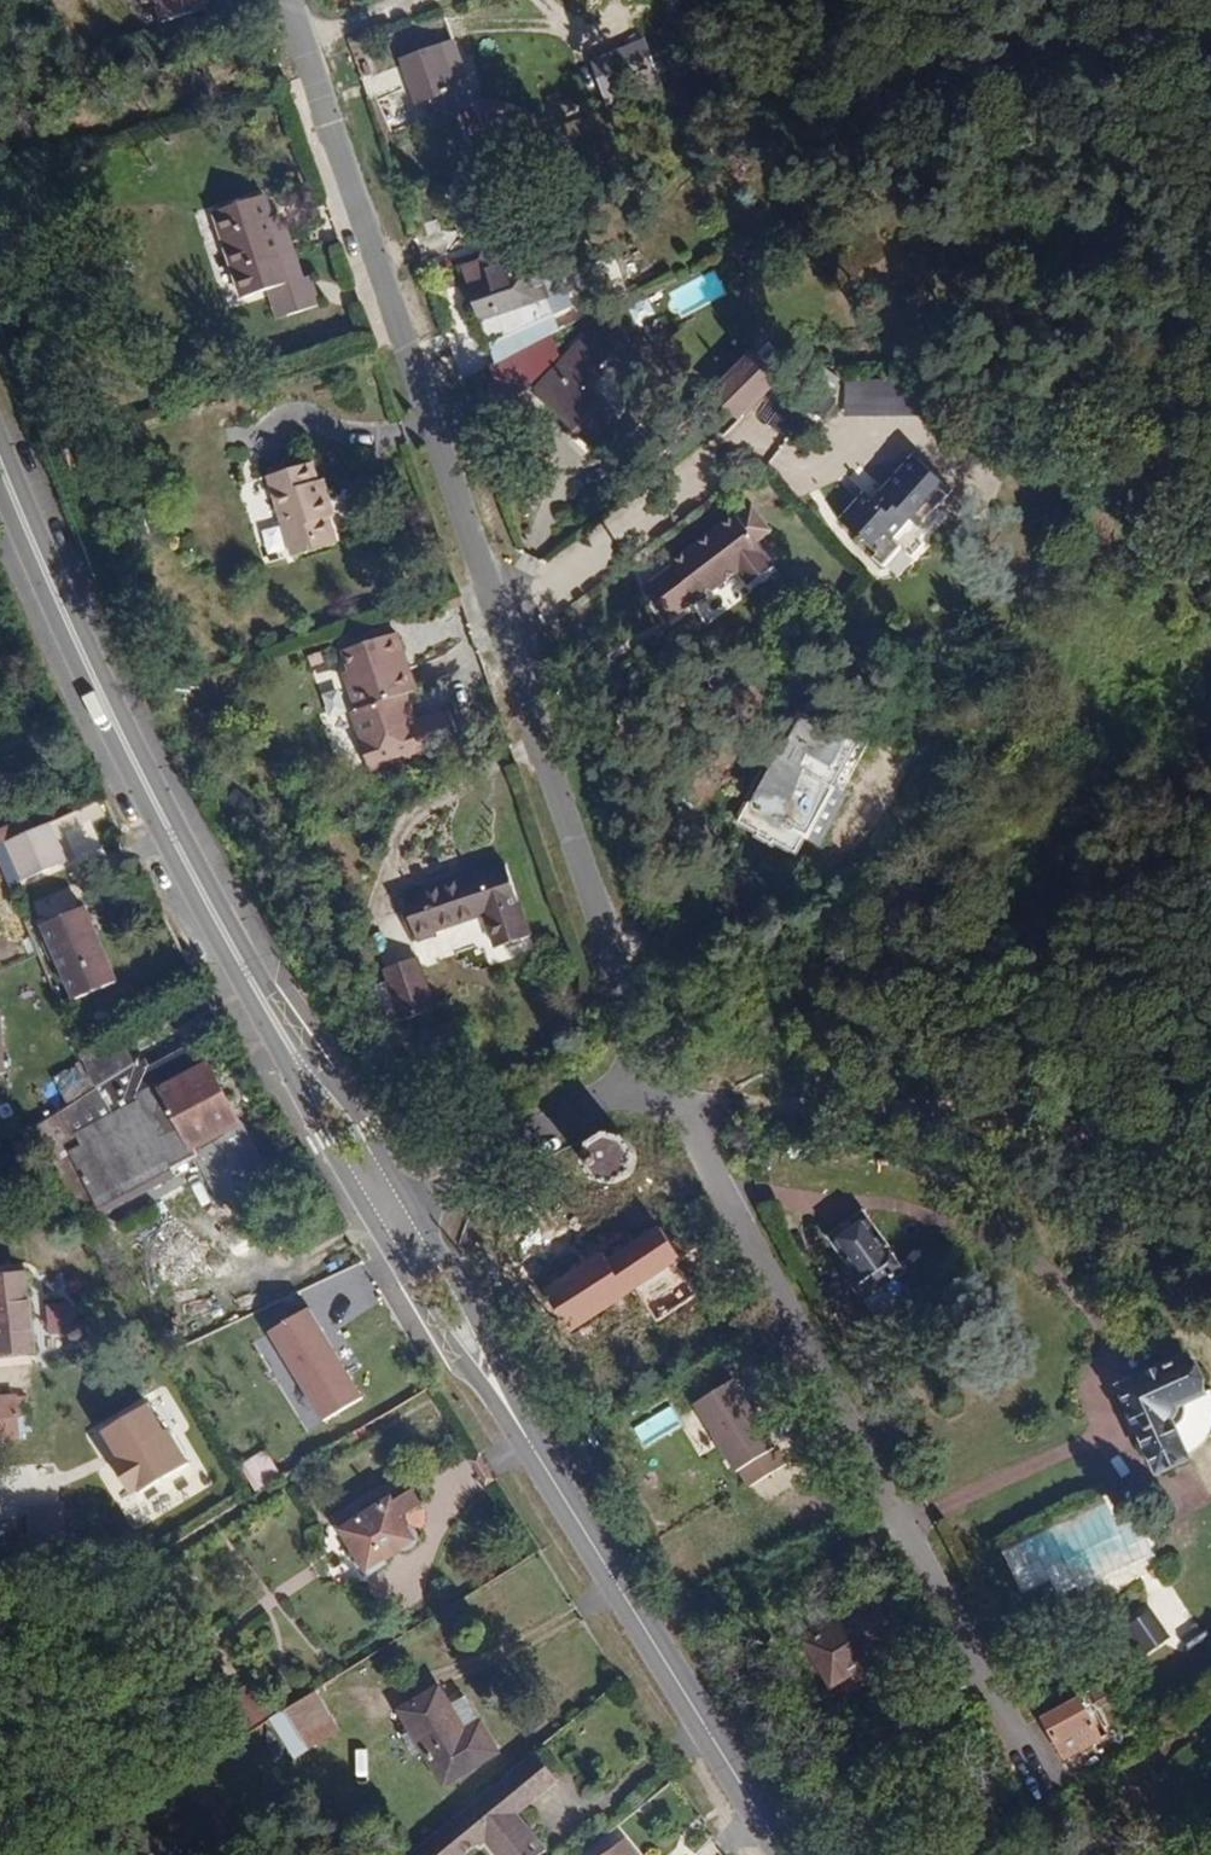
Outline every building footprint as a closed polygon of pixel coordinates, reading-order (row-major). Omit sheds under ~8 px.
[(142,5),(150,27),(190,14),(185,0),(128,0),(131,9),(142,5)] [(408,138),(419,134),(439,127),(452,121),(434,81),(394,94),(408,138)] [(439,127),(419,134),(426,153),(448,145),(439,127)] [(262,263),(249,219),(242,197),(194,212),(232,331),(294,311),(275,258),(262,263)] [(442,261),(476,343),(541,309),(515,250),(534,239),(521,211),(507,216),(504,228),(486,229),(453,244),(456,254),(442,261)] [(260,215),(249,219),(262,263),(275,258),(260,215)] [(563,299),(534,239),(515,250),(541,309),(563,299)] [(576,449),(603,419),(577,390),(588,378),(577,365),(593,347),(575,330),(516,395),(576,449)] [(741,419),(789,362),(761,339),(713,396),(741,419)] [(845,381),(845,416),(919,415),(918,380),(845,381)] [(771,444),(782,428),(796,439),(817,410),(784,385),(751,429),(771,444)] [(673,404),(694,435),(711,415),(693,388),(673,404)] [(245,487),(262,533),(312,516),(301,488),(296,489),(289,473),(245,487)] [(826,546),(863,577),(858,584),(877,598),(894,577),(905,586),(916,573),(906,563),(944,516),(901,480),(862,527),(850,517),(826,546)] [(312,516),(262,533),(266,543),(271,542),(281,567),(313,555),(305,531),(316,527),(312,516)] [(639,617),(666,646),(692,621),(695,623),(731,588),(744,601),(766,581),(753,567),(754,566),(745,556),(757,545),(737,524),(725,536),(723,533),(697,558),(701,562),(693,570),(689,566),(663,590),(665,592),(639,617)] [(331,650),(334,658),(371,646),(368,637),(331,650)] [(399,701),(379,643),(371,646),(334,658),(328,660),(339,692),(333,694),(341,720),(336,722),(346,751),(344,751),(354,780),(443,751),(434,722),(399,733),(390,704),(399,701)] [(843,895),(902,779),(780,720),(723,837),(843,895)] [(86,823),(66,833),(80,864),(101,854),(86,823)] [(28,826),(0,842),(0,876),(6,886),(49,864),(28,826)] [(520,954),(496,884),(392,918),(405,962),(428,956),(425,946),(474,931),(485,965),(520,954)] [(109,989),(75,910),(35,925),(67,1005),(109,989)] [(422,1028),(403,974),(370,985),(392,1041),(422,1028)] [(88,1091),(23,1126),(79,1221),(188,1160),(214,1208),(263,1181),(184,1051),(139,1076),(133,1064),(128,1066),(88,1091)] [(121,1052),(81,1076),(88,1091),(128,1066),(121,1052)] [(606,1140),(586,1152),(579,1174),(592,1193),(613,1197),(632,1187),(636,1166),(626,1146),(606,1140)] [(658,1228),(607,1266),(627,1300),(638,1293),(675,1266),(683,1261),(658,1228)] [(892,1307),(908,1297),(873,1238),(835,1259),(856,1292),(848,1298),(877,1346),(903,1331),(892,1307)] [(603,1261),(545,1296),(572,1339),(630,1305),(627,1300),(609,1270),(607,1266),(603,1261)] [(675,1266),(638,1293),(658,1322),(696,1298),(675,1266)] [(45,1305),(48,1335),(74,1332),(71,1302),(45,1305)] [(363,1399),(309,1309),(269,1333),(323,1423),(363,1399)] [(8,1328),(0,1331),(0,1351),(25,1351),(8,1328)] [(1191,1350),(1129,1387),(1178,1469),(1210,1451),(1210,1432),(1197,1412),(1208,1404),(1201,1389),(1209,1383),(1191,1350)] [(697,1403),(743,1474),(790,1443),(743,1373),(697,1403)] [(33,1396),(0,1397),(0,1434),(22,1433),(21,1415),(32,1414),(33,1396)] [(642,1447),(681,1425),(670,1405),(631,1427),(642,1447)] [(164,1432),(149,1407),(100,1435),(116,1464),(109,1468),(128,1501),(138,1495),(139,1498),(190,1468),(169,1432),(164,1432)] [(266,1449),(240,1464),(256,1494),(283,1479),(266,1449)] [(1161,1484),(1178,1520),(1210,1503),(1210,1500),(1195,1468),(1161,1484)] [(397,1528),(419,1515),(410,1500),(388,1513),(383,1506),(334,1537),(358,1576),(408,1545),(397,1528)] [(1004,1555),(1023,1598),(1080,1573),(1060,1530),(1004,1555)] [(1122,1632),(1140,1661),(1172,1640),(1153,1612),(1122,1632)] [(835,1707),(900,1666),(872,1623),(807,1665),(835,1707)] [(508,1718),(487,1687),(469,1701),(451,1672),(446,1667),(425,1680),(447,1719),(417,1739),(435,1766),(508,1718)] [(393,1701),(417,1739),(447,1719),(425,1680),(393,1701)] [(248,1682),(232,1696),(254,1723),(271,1710),(248,1682)] [(1044,1718),(1069,1703),(1059,1689),(1036,1704),(1044,1718)] [(320,1690),(270,1713),(290,1757),(340,1734),(320,1690)] [(1097,1749),(1071,1709),(1041,1726),(1064,1768),(1097,1749)] [(548,1779),(530,1754),(500,1776),(518,1802),(548,1779)] [(483,1788),(503,1814),(518,1802),(500,1776),(483,1788)] [(399,1854),(445,1854),(470,1836),(484,1854),(530,1854),(533,1853),(503,1814),(483,1788),(397,1853),(399,1854)] [(631,1834),(602,1854),(646,1854),(631,1834)]
